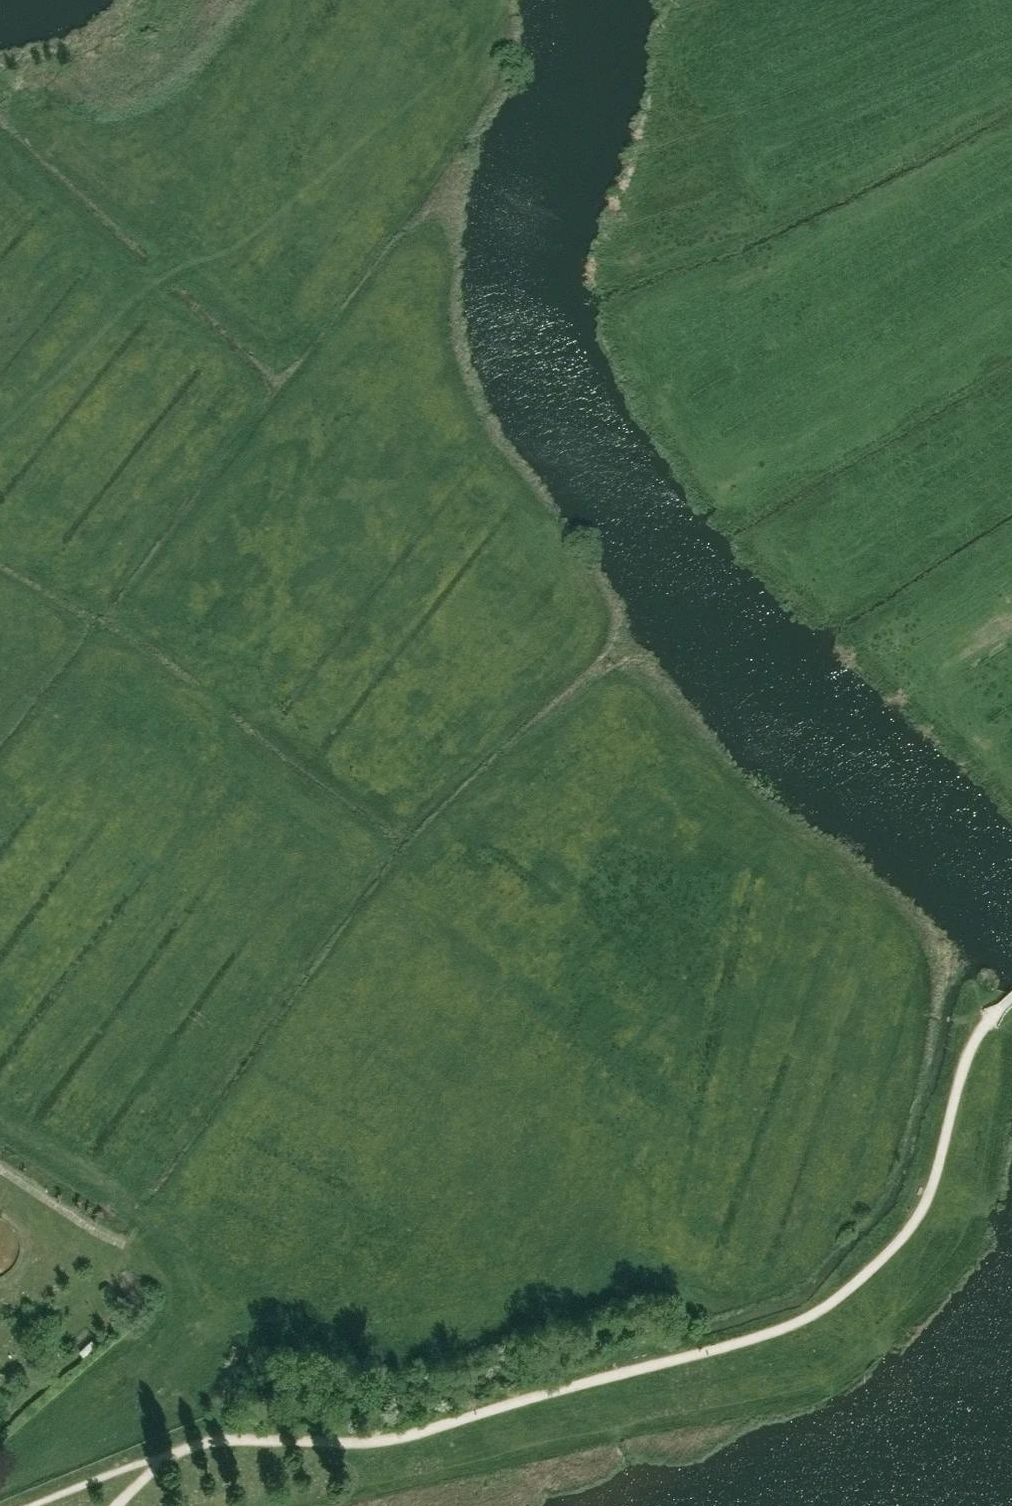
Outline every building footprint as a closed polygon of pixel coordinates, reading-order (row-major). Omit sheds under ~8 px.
[(70,1212),(64,1224),(80,1232),(86,1221),(70,1212)] [(0,1224),(0,1267),(16,1264),(9,1223),(0,1224)]
